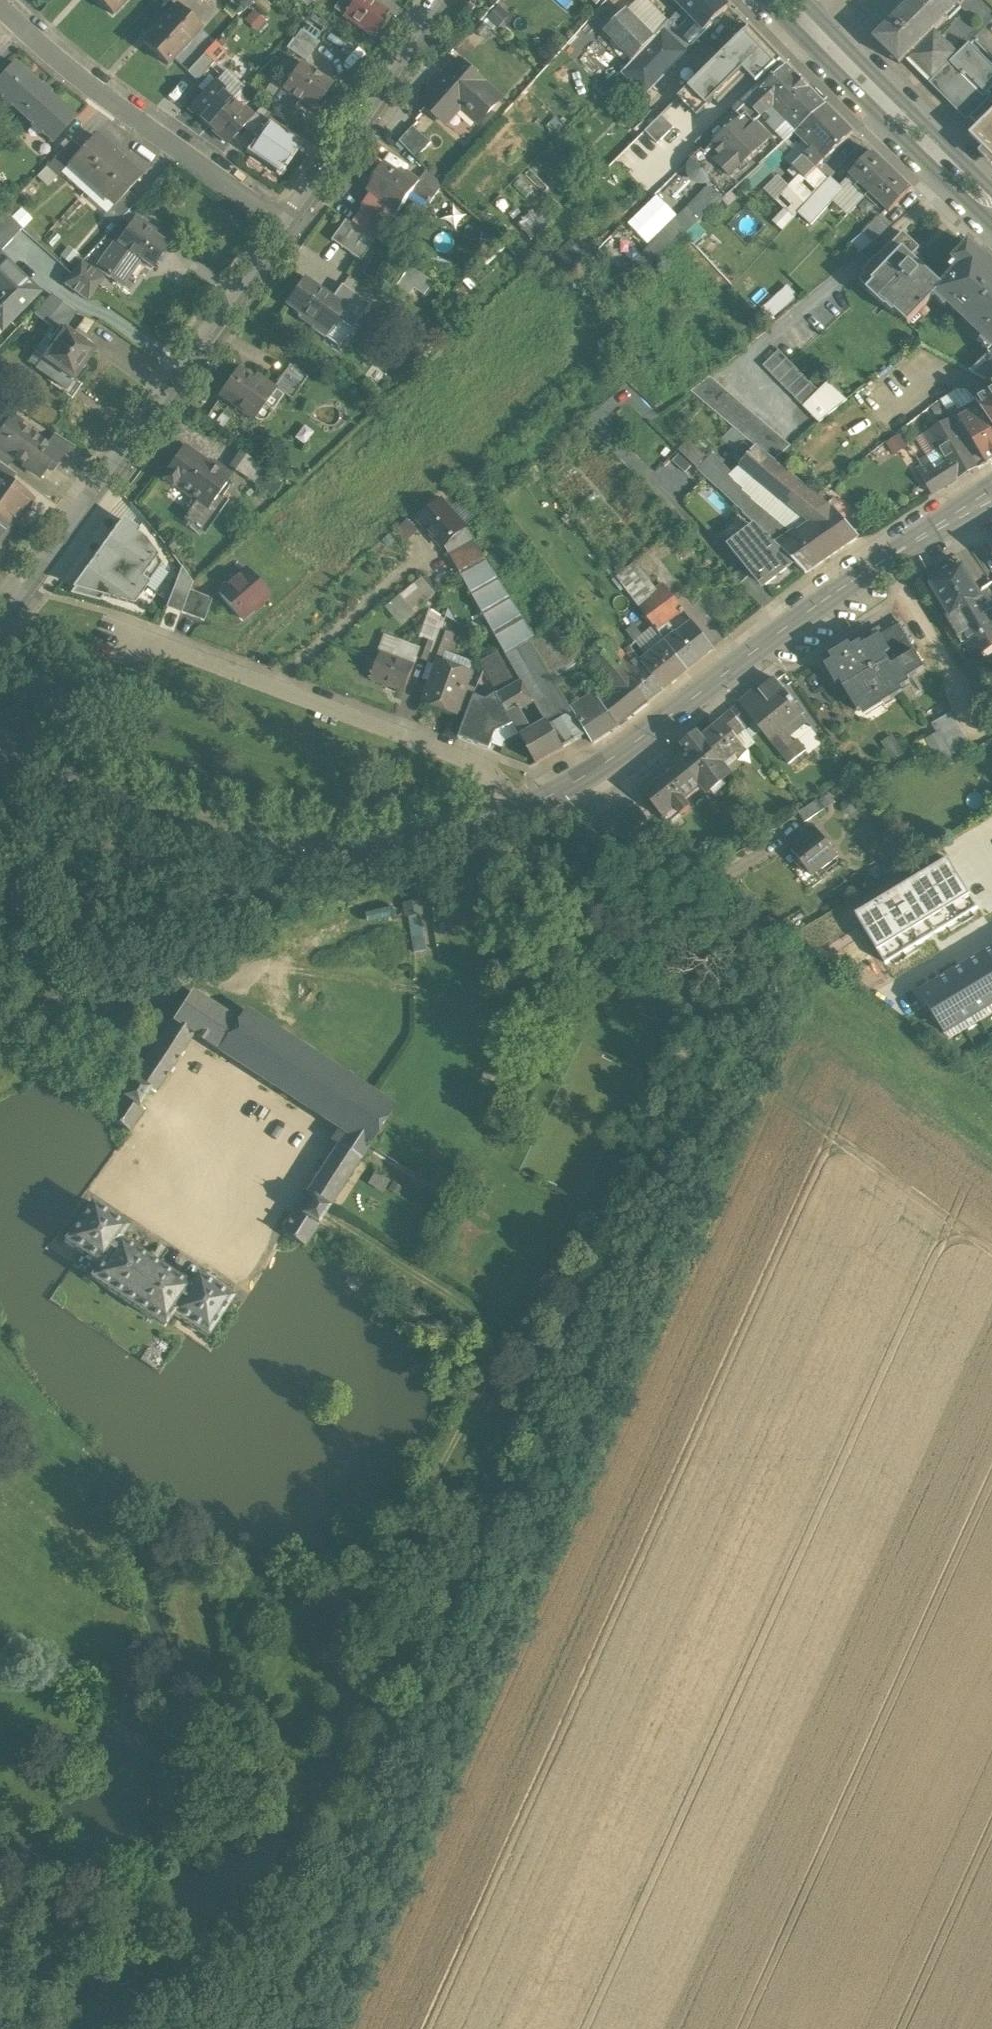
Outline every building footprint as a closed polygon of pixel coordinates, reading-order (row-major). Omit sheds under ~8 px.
[(113,15),(127,0),(97,0),(113,15)] [(369,0),(351,0),(349,3),(345,0),(339,0),(333,9),(341,14),(341,16),(370,36),(386,12),(369,0)] [(604,0),(591,0),(599,8),(606,1),(604,0)] [(633,2),(658,29),(667,20),(648,0),(635,0),(633,2)] [(682,7),(683,8),(693,19),(705,30),(729,7),(722,0),(689,0),(682,7)] [(933,31),(959,5),(954,0),(912,0),(874,38),(900,64),(908,55),(932,79),(957,55),(933,31)] [(201,28),(176,6),(143,42),(167,65),(201,28)] [(653,40),(634,60),(623,72),(646,94),(686,51),(685,50),(690,44),(679,33),(693,19),(683,8),(653,40)] [(653,40),(622,11),(604,30),(634,60),(653,40)] [(693,19),(679,33),(690,44),(691,45),(705,31),(705,30),(693,19)] [(781,60),(748,28),(678,97),(697,116),(743,69),(757,83),(781,60)] [(317,41),(298,29),(291,38),(310,51),(317,41)] [(291,38),(290,37),(284,47),(304,61),(310,51),(291,38)] [(969,42),(957,55),(932,79),(971,118),(991,96),(991,65),(969,42)] [(205,53),(188,72),(197,80),(214,62),(205,53)] [(500,98),(459,60),(422,102),(446,123),(463,104),(481,119),(500,98)] [(14,62),(0,77),(0,95),(51,142),(74,117),(48,94),(50,92),(41,85),(40,86),(14,62)] [(298,62),(280,89),(281,89),(273,101),(289,111),(296,100),(313,110),(330,83),(298,62)] [(787,66),(737,114),(765,144),(774,154),(799,131),(826,106),(787,66)] [(215,81),(189,108),(208,126),(232,101),(222,92),(224,90),(215,81)] [(232,101),(208,126),(227,144),(253,116),(243,107),(241,109),(232,101)] [(826,106),(799,131),(814,146),(826,158),(853,134),(826,106)] [(971,135),(991,157),(991,114),(971,135)] [(274,117),(259,133),(263,137),(269,129),(283,138),(290,129),(274,117)] [(765,144),(741,118),(713,142),(725,156),(737,170),(759,150),(765,144)] [(431,143),(412,126),(399,140),(416,158),(431,143)] [(279,167),(294,146),(283,138),(269,129),(263,137),(254,150),(279,167)] [(81,149),(69,164),(92,185),(117,157),(94,135),(81,149)] [(71,140),(55,158),(66,168),(69,164),(81,149),(71,140)] [(774,154),(765,144),(759,150),(770,158),(774,154)] [(814,146),(793,167),(804,179),(826,158),(814,146)] [(715,166),(701,150),(691,160),(705,175),(715,166)] [(871,152),(849,175),(858,183),(855,187),(866,197),(891,171),(871,152)] [(715,166),(705,175),(717,188),(737,170),(725,156),(715,166)] [(117,157),(92,185),(114,205),(115,206),(128,192),(141,178),(117,157)] [(403,176),(384,163),(366,190),(371,194),(397,212),(398,212),(412,192),(419,182),(420,181),(406,171),(403,176)] [(891,171),(866,197),(876,208),(880,204),(889,213),(911,190),(891,171)] [(685,174),(674,185),(682,193),(693,182),(685,174)] [(831,178),(799,214),(812,225),(844,190),(831,178)] [(437,194),(419,182),(412,192),(430,204),(437,194)] [(709,189),(614,280),(625,292),(720,200),(709,189)] [(138,201),(128,192),(115,206),(114,205),(111,209),(121,219),(128,212),(138,201)] [(397,212),(371,194),(350,223),(376,242),(397,212)] [(656,195),(626,223),(645,245),(676,216),(656,195)] [(0,217),(0,248),(2,250),(22,229),(5,212),(0,217)] [(135,217),(128,212),(121,219),(130,224),(135,217)] [(155,232),(135,217),(130,224),(112,249),(110,248),(96,267),(115,282),(135,255),(152,267),(168,245),(154,234),(155,232)] [(850,242),(860,253),(887,227),(877,217),(850,242)] [(345,221),(330,243),(359,263),(374,241),(345,221)] [(903,233),(891,246),(889,244),(876,259),(875,258),(863,271),(875,283),(868,290),(880,300),(885,295),(891,300),(892,299),(900,306),(896,311),(908,322),(937,292),(942,286),(911,257),(919,248),(903,233)] [(969,245),(955,259),(962,266),(942,286),(937,292),(991,345),(991,267),(969,245)] [(0,257),(0,327),(2,329),(37,293),(0,257)] [(102,278),(81,263),(72,274),(94,289),(102,278)] [(72,274),(65,284),(88,299),(94,289),(72,274)] [(346,308),(303,278),(285,304),(298,313),(296,316),(311,327),(314,324),(327,334),(346,308)] [(777,318),(786,299),(775,293),(766,312),(777,318)] [(72,309),(51,295),(33,314),(49,326),(52,322),(59,327),(59,326),(72,309)] [(96,322),(85,317),(75,330),(85,337),(96,322)] [(59,327),(43,348),(48,352),(43,359),(72,381),(73,379),(83,365),(93,351),(81,342),(85,337),(75,330),(71,335),(59,326),(59,327)] [(818,391),(777,350),(762,366),(803,406),(818,391)] [(72,381),(43,359),(36,369),(65,390),(72,381)] [(980,375),(991,381),(991,363),(980,375)] [(83,365),(73,379),(77,382),(88,368),(83,365)] [(305,378),(288,365),(280,376),(297,389),(305,378)] [(253,380),(238,369),(219,395),(252,418),(274,388),(257,375),(253,380)] [(77,382),(73,379),(72,381),(65,390),(62,394),(70,399),(81,385),(77,382)] [(789,445),(709,380),(698,394),(777,459),(789,445)] [(975,403),(981,412),(991,427),(991,392),(975,403)] [(981,412),(962,423),(987,461),(991,459),(991,427),(981,412)] [(0,433),(0,448),(13,458),(38,476),(45,467),(50,470),(62,454),(62,453),(48,443),(47,444),(29,431),(28,432),(10,419),(0,433)] [(955,428),(949,419),(930,431),(947,457),(959,478),(978,466),(955,428)] [(987,461),(962,423),(955,428),(978,466),(987,461)] [(733,427),(709,453),(731,474),(740,463),(754,448),(733,427)] [(74,445),(54,433),(48,443),(62,453),(62,454),(66,457),(74,445)] [(731,474),(709,453),(705,457),(687,441),(678,450),(718,488),(719,487),(780,546),(799,533),(782,516),(778,519),(731,474)] [(216,470),(182,446),(161,476),(163,478),(161,480),(171,487),(173,485),(196,502),(207,510),(217,496),(232,476),(219,467),(216,470)] [(0,448),(0,462),(7,466),(13,458),(0,448)] [(818,501),(754,448),(740,463),(764,483),(765,482),(813,523),(833,510),(820,498),(818,501)] [(254,482),(263,471),(241,453),(230,468),(254,482)] [(947,457),(934,465),(929,456),(919,462),(923,467),(918,470),(933,494),(959,478),(947,457)] [(0,462),(0,478),(8,484),(16,473),(7,466),(0,462)] [(0,478),(0,519),(9,525),(10,526),(29,499),(8,484),(0,478)] [(196,502),(184,520),(204,534),(226,503),(217,496),(207,510),(196,502)] [(441,500),(419,520),(443,546),(444,545),(465,527),(441,500)] [(780,546),(778,547),(807,573),(858,537),(835,508),(833,510),(813,523),(799,533),(780,546)] [(0,519),(0,538),(9,525),(0,519)] [(137,531),(122,521),(70,594),(100,603),(104,596),(133,604),(162,564),(144,540),(135,534),(137,531)] [(465,527),(444,545),(449,553),(474,540),(465,527)] [(762,530),(752,538),(747,532),(729,545),(752,574),(756,571),(767,585),(794,562),(778,547),(778,546),(762,530)] [(474,540),(449,553),(460,572),(485,558),(474,540)] [(181,549),(176,543),(169,548),(173,555),(181,549)] [(534,637),(485,558),(460,572),(522,682),(530,695),(532,695),(534,699),(542,711),(554,708),(567,699),(553,677),(531,639),(534,637)] [(960,561),(928,580),(949,615),(946,617),(958,637),(963,634),(973,628),(962,610),(982,598),(981,597),(960,561)] [(246,569),(218,593),(242,620),(269,596),(246,569)] [(405,621),(436,590),(420,574),(389,605),(405,621)] [(683,609),(665,585),(639,606),(654,626),(662,621),(668,616),(670,619),(683,609)] [(212,599),(190,590),(181,613),(204,621),(212,599)] [(962,610),(973,628),(963,634),(967,641),(966,642),(975,656),(981,653),(991,647),(991,607),(985,594),(981,597),(982,598),(962,610)] [(675,638),(662,621),(654,626),(666,642),(667,644),(675,638)] [(675,638),(667,644),(687,670),(714,649),(694,623),(675,638)] [(898,624),(863,644),(861,641),(852,646),(849,642),(829,655),(832,660),(825,664),(836,683),(840,681),(857,710),(878,697),(882,702),(902,690),(899,687),(909,681),(906,677),(923,667),(914,652),(915,651),(898,624)] [(591,625),(546,655),(558,674),(559,677),(570,669),(577,664),(590,655),(604,645),(591,625)] [(453,637),(440,632),(436,643),(429,662),(440,666),(441,663),(443,664),(453,637)] [(413,664),(392,656),(398,641),(387,637),(381,652),(380,652),(377,660),(369,657),(365,668),(373,671),(370,679),(404,692),(414,665),(413,664)] [(436,643),(423,638),(419,647),(416,657),(429,662),(436,643)] [(419,647),(399,640),(398,641),(392,656),(413,664),(416,657),(419,647)] [(667,644),(666,642),(647,656),(669,685),(687,670),(667,644)] [(604,645),(590,655),(596,663),(613,651),(607,643),(604,645)] [(981,653),(985,660),(991,655),(991,647),(981,653)] [(669,685),(647,656),(640,661),(633,650),(628,654),(619,661),(631,677),(648,702),(669,685)] [(619,661),(613,651),(596,663),(616,688),(631,677),(619,661)] [(443,664),(441,663),(440,666),(426,702),(454,712),(456,707),(468,712),(475,695),(476,692),(464,687),(469,673),(443,664)] [(581,670),(577,664),(570,669),(574,674),(581,670)] [(574,674),(570,669),(559,677),(558,674),(553,677),(567,699),(571,708),(590,698),(579,683),(574,674)] [(616,688),(600,701),(618,726),(648,702),(631,677),(616,688)] [(600,697),(586,678),(579,683),(590,698),(598,698),(600,697)] [(761,692),(742,707),(755,723),(769,740),(770,740),(780,752),(779,753),(780,754),(781,753),(788,761),(786,762),(788,764),(806,750),(804,748),(803,749),(797,741),(798,740),(797,738),(792,742),(788,738),(808,722),(802,714),(802,713),(793,703),(794,702),(776,680),(761,692)] [(522,682),(498,696),(507,712),(519,706),(520,708),(534,699),(532,695),(530,695),(522,682)] [(757,687),(738,702),(740,704),(742,707),(761,692),(757,687)] [(489,701),(475,695),(468,712),(482,717),(489,701)] [(598,698),(590,698),(571,708),(587,734),(592,743),(600,740),(618,726),(600,701),(598,698)] [(567,699),(554,708),(542,711),(548,720),(549,720),(564,747),(587,734),(571,708),(567,699)] [(944,702),(927,711),(934,722),(950,713),(944,702)] [(742,707),(740,704),(731,711),(745,731),(755,723),(742,707)] [(520,708),(519,706),(507,712),(521,735),(532,729),(520,708)] [(745,731),(731,711),(721,719),(723,722),(735,738),(745,731)] [(482,717),(468,712),(459,738),(489,750),(500,724),(482,717)] [(973,751),(951,713),(950,713),(934,722),(932,723),(937,733),(949,752),(954,761),(973,751)] [(532,729),(521,735),(536,763),(564,747),(549,720),(548,720),(532,729)] [(735,738),(723,722),(702,739),(701,739),(721,764),(722,764),(732,755),(736,760),(746,752),(735,738)] [(949,752),(937,733),(928,739),(939,758),(949,752)] [(697,734),(684,745),(688,750),(679,757),(703,787),(707,793),(730,774),(722,764),(721,764),(701,739),(702,739),(697,734)] [(703,787),(679,757),(640,789),(669,824),(691,807),(685,801),(703,787)] [(817,799),(798,811),(805,822),(824,809),(817,799)] [(636,803),(603,829),(624,840),(650,820),(636,803)] [(812,824),(795,838),(798,841),(789,849),(811,876),(837,856),(812,824)] [(855,916),(885,965),(977,909),(948,860),(855,916)] [(412,916),(414,949),(426,949),(424,915),(412,916)] [(981,955),(991,973),(991,949),(981,955)] [(991,1004),(991,973),(981,955),(966,964),(990,1005),(991,1004)] [(975,1014),(990,1005),(966,964),(951,973),(975,1014)] [(959,1023),(975,1014),(951,973),(935,982),(959,1023)] [(944,1032),(959,1023),(935,982),(920,991),(944,1032)] [(237,1021),(191,992),(173,1021),(192,1033),(218,1050),(237,1021)] [(237,1021),(218,1050),(252,1072),(278,1032),(244,1010),(237,1021)] [(192,1033),(173,1021),(133,1082),(153,1095),(192,1033)] [(278,1032),(252,1072),(269,1083),(268,1085),(272,1087),(273,1086),(297,1101),(296,1103),(300,1105),(301,1104),(320,1116),(324,1110),(339,1087),(337,1086),(344,1075),(327,1064),(328,1062),(324,1060),(323,1062),(299,1046),(301,1044),(296,1041),(295,1043),(291,1041),(292,1038),(292,1035),(291,1032),(289,1030),(286,1029),(284,1029),(281,1030),(279,1032),(278,1032)] [(153,1095),(133,1082),(109,1119),(129,1132),(153,1095)] [(339,1087),(324,1110),(349,1127),(337,1146),(358,1160),(386,1118),(339,1087)] [(358,1160),(337,1146),(282,1232),(303,1246),(358,1160)] [(189,1284),(121,1240),(129,1228),(91,1203),(64,1242),(99,1264),(90,1277),(165,1326),(174,1314),(208,1336),(235,1297),(197,1272),(189,1284)]
